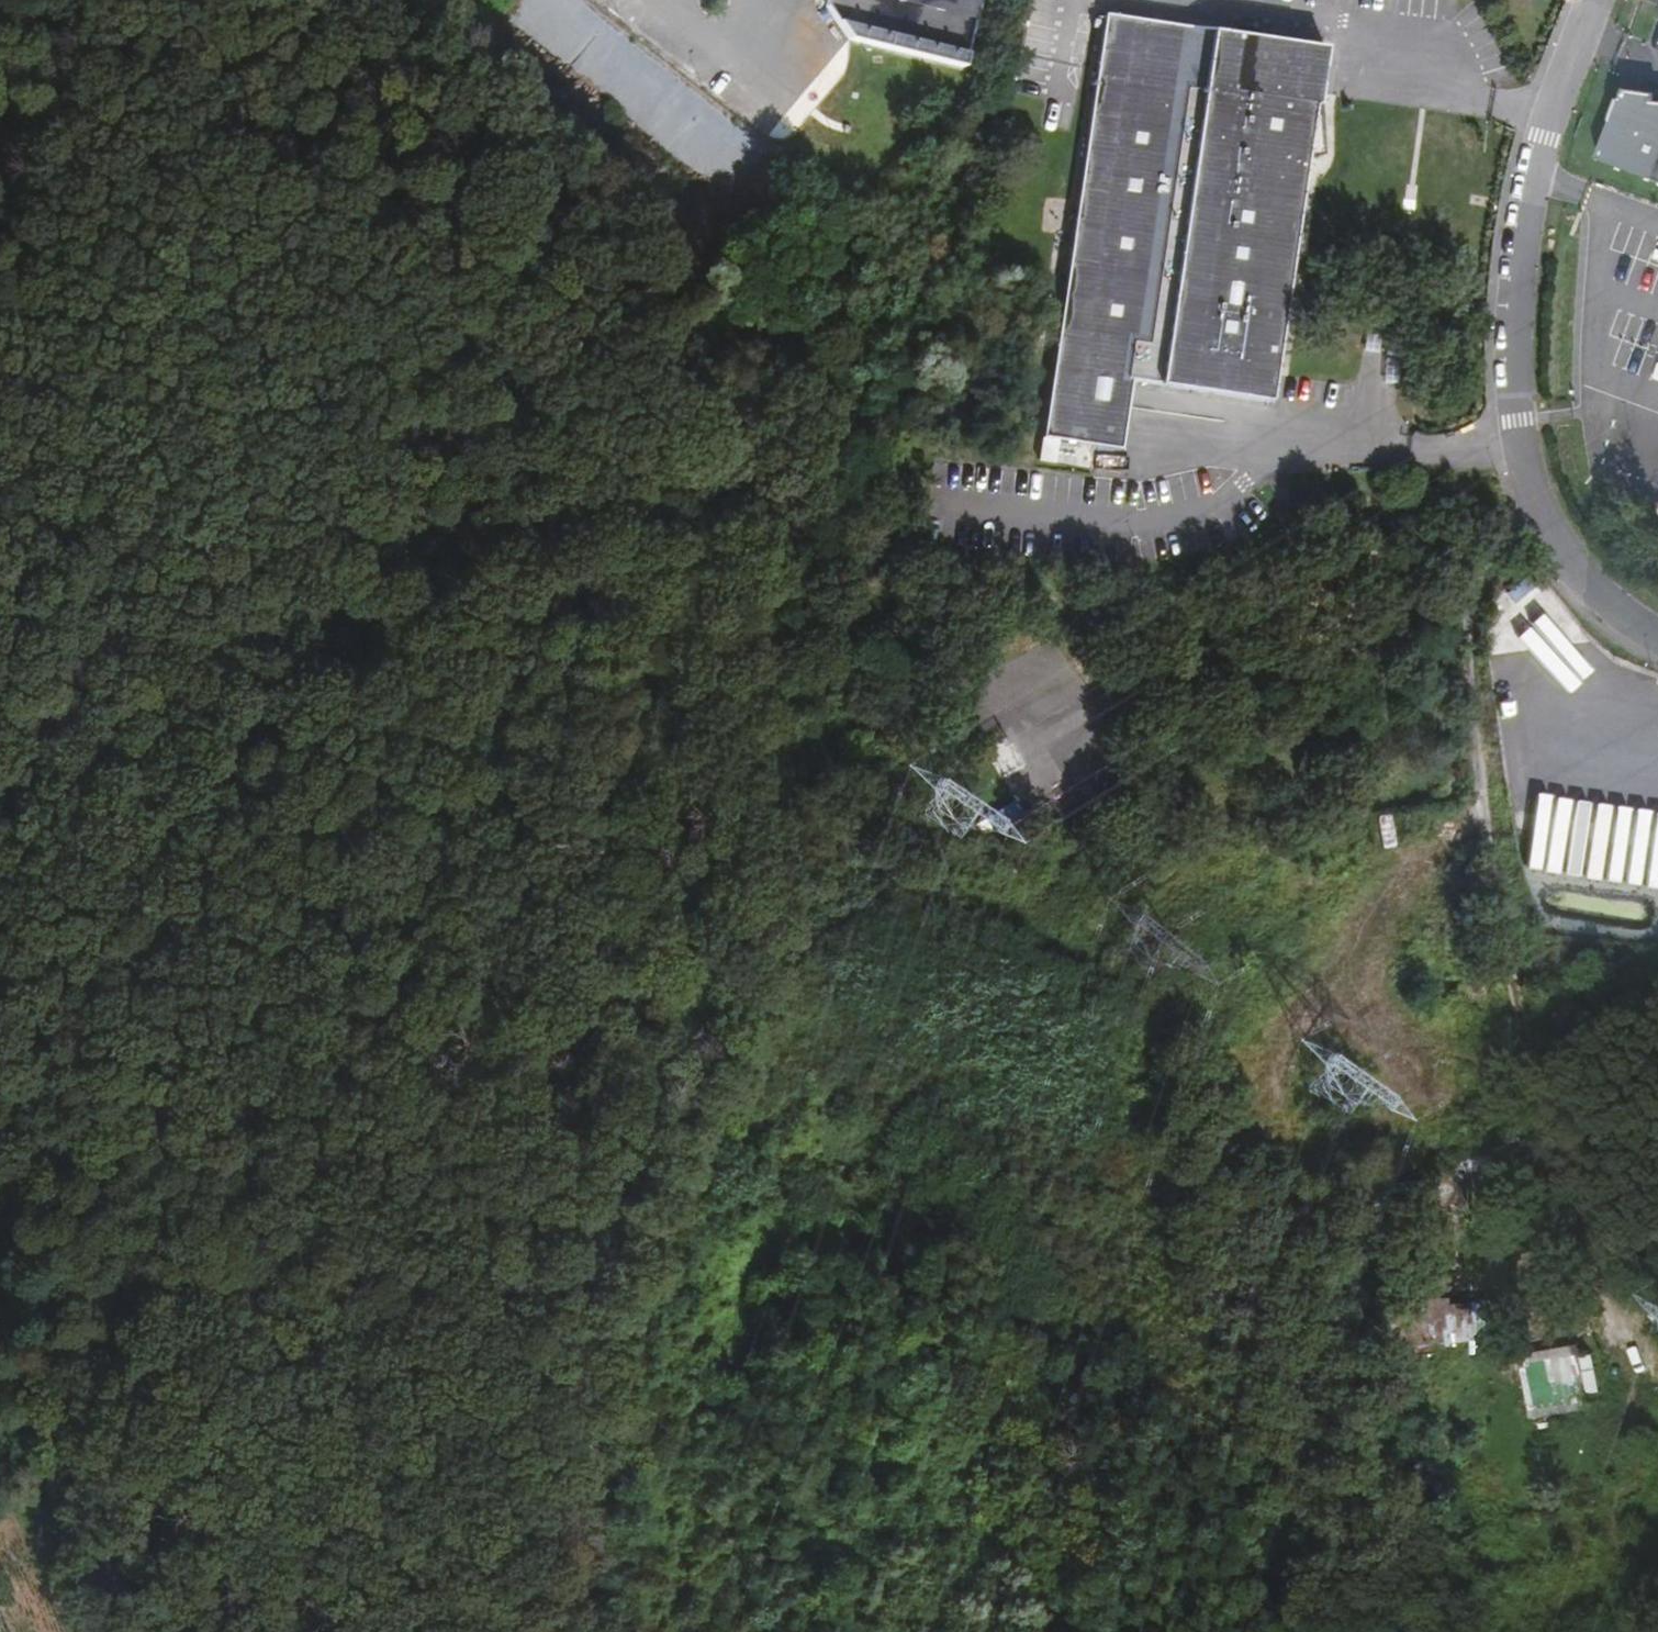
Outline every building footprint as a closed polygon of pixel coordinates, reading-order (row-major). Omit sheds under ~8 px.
[(834,13),(845,31),(959,60),(974,0),(837,0),(834,13)] [(1329,48),(1103,15),(1039,449),(1123,462),(1134,392),(1275,412),(1309,162),(1323,161),(1320,110),(1329,48)] [(1605,168),(1657,183),(1657,105),(1657,102),(1657,95),(1638,95),(1638,97),(1625,96),(1623,105),(1621,105),(1614,129),(1616,129),(1605,168)] [(1417,1325),(1480,1323),(1478,1280),(1453,1281),(1453,1296),(1416,1298),(1417,1325)] [(1532,1389),(1538,1420),(1595,1410),(1593,1397),(1586,1360),(1584,1348),(1556,1353),(1561,1384),(1532,1389)] [(1599,1357),(1586,1360),(1593,1397),(1606,1395),(1599,1357)]
